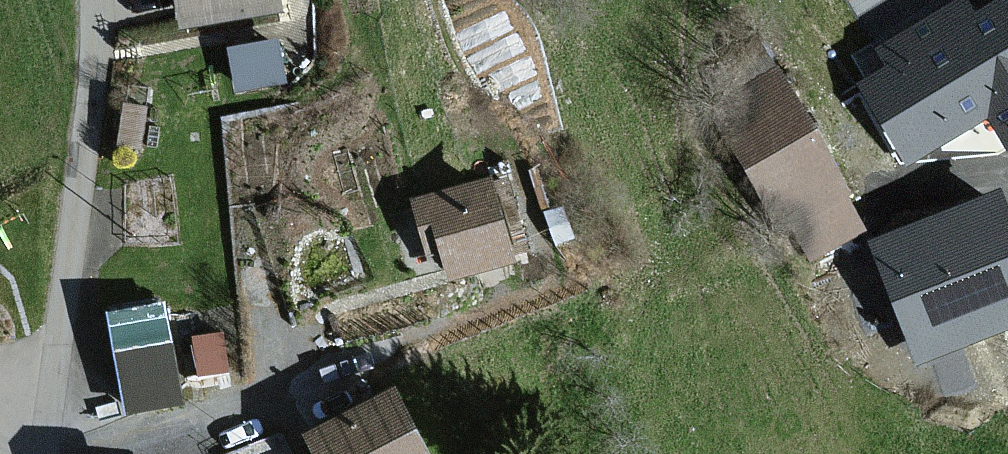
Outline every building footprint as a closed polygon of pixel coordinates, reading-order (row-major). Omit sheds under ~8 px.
[(171,19),(277,2),(277,0),(168,0),(171,19)] [(907,0),(854,0),(864,20),(907,0)] [(997,8),(946,38),(987,108),(1007,142),(1007,27),(997,8)] [(848,89),(892,163),(987,108),(946,38),(889,72),(886,67),(848,89)] [(270,45),(228,53),(235,87),(276,79),(270,45)] [(849,233),(772,75),(707,106),(767,229),(794,216),(811,252),(849,233)] [(499,263),(474,184),(407,205),(422,254),(434,251),(444,281),(499,263)] [(1003,199),(872,248),(914,359),(1007,323),(1007,213),(1003,199)] [(174,401),(156,308),(104,318),(122,411),(174,401)] [(382,397),(298,440),(305,453),(412,453),(382,397)]
